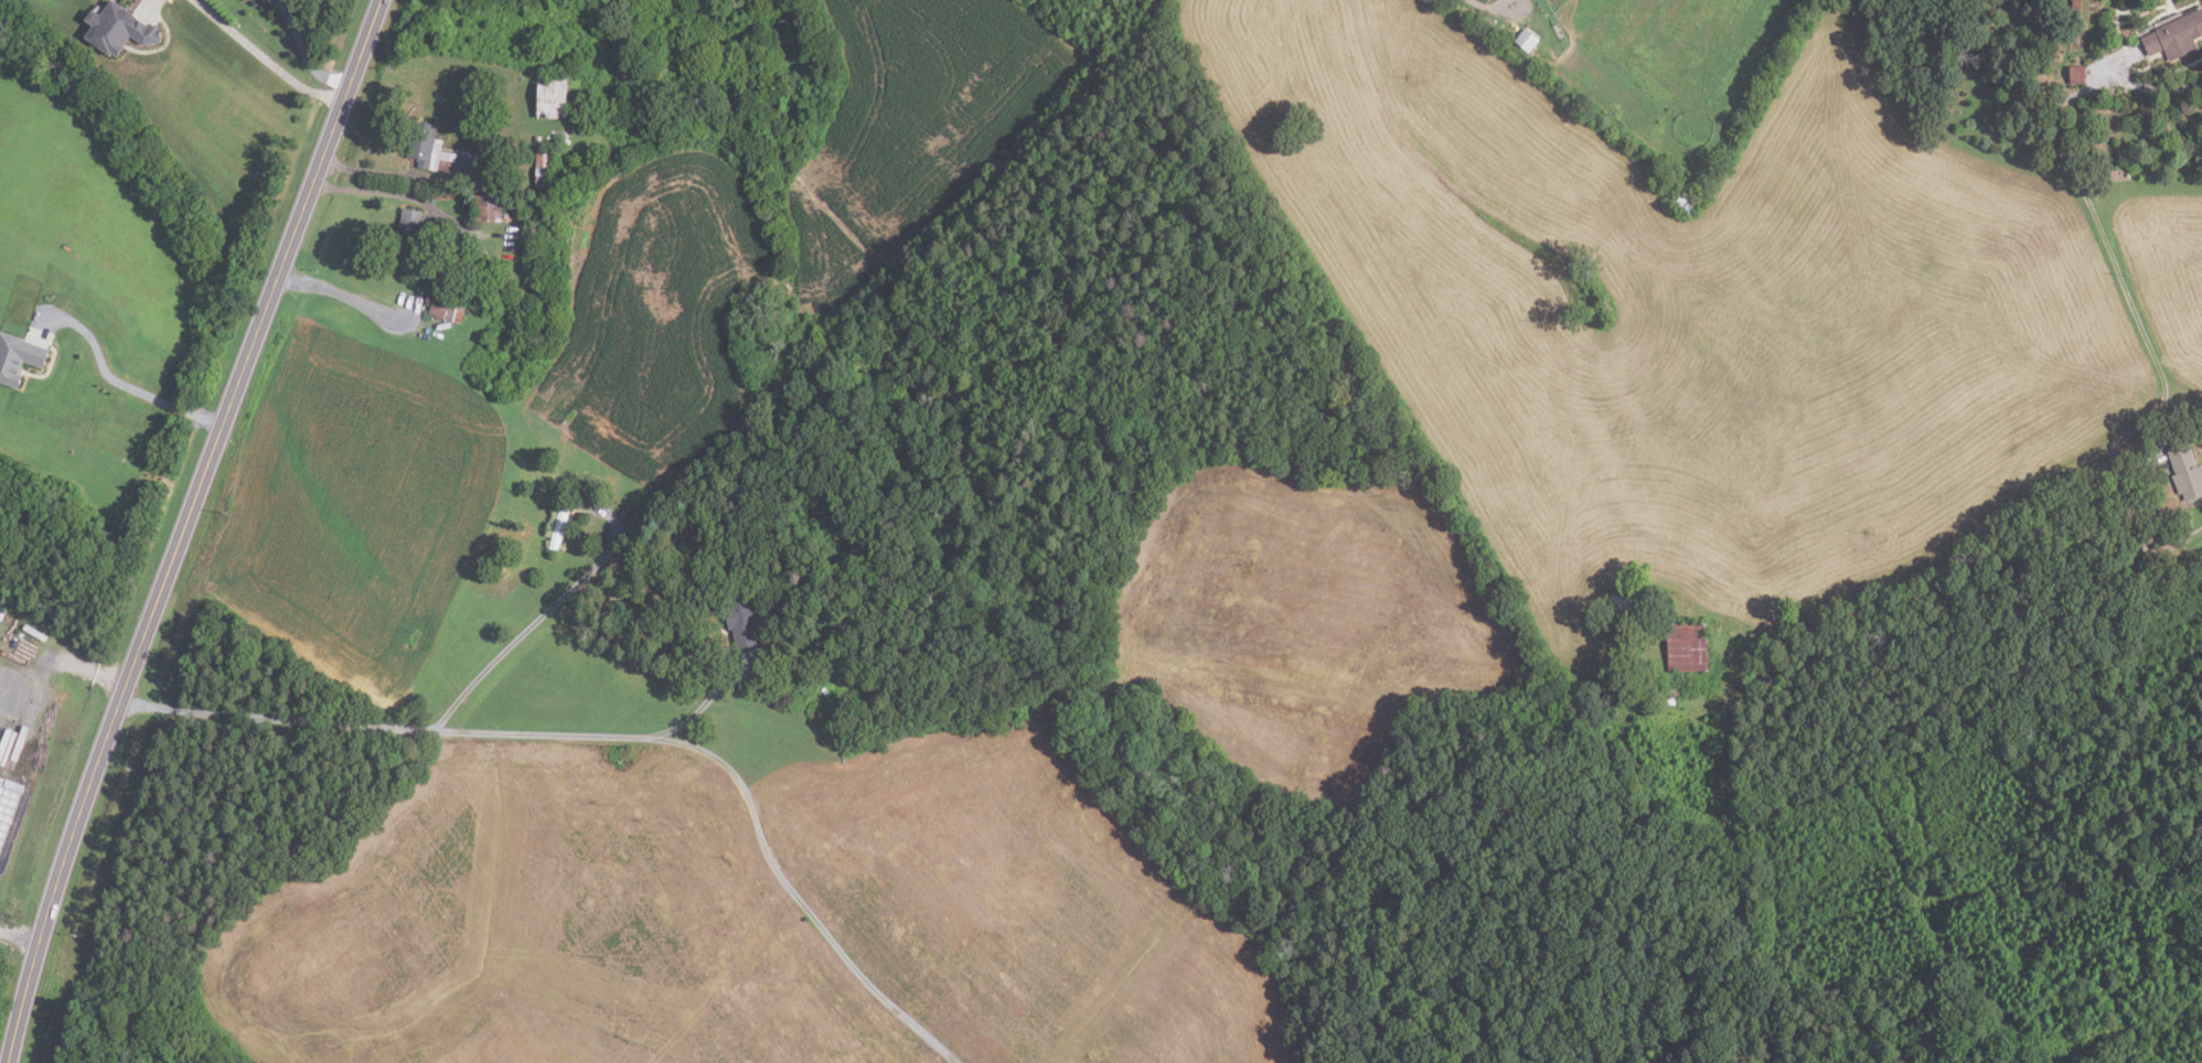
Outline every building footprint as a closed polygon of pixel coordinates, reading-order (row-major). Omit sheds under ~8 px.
[(2073,12),(2073,0),(2083,0),(2083,13),(2073,12)] [(117,56),(111,53),(110,55),(85,37),(93,26),(85,21),(92,12),(100,18),(111,1),(147,26),(158,24),(160,43),(142,45),(130,37),(117,56)] [(2150,56),(2164,50),(2171,62),(2200,49),(2195,40),(2201,37),(2201,9),(2156,30),(2157,32),(2142,39),(2150,56)] [(1530,53),(1516,41),(1526,28),(1540,40),(1530,53)] [(2086,84),(2086,66),(2070,66),(2071,84),(2086,84)] [(567,119),(537,118),(538,75),(567,75),(567,119)] [(437,172),(439,160),(456,162),(457,153),(440,151),(442,141),(434,139),(436,126),(413,121),(406,158),(418,159),(417,168),(437,172)] [(535,153),(535,192),(550,193),(552,153),(535,153)] [(1669,203),(1679,189),(1698,201),(1688,215),(1669,203)] [(474,222),(474,196),(503,196),(502,222),(474,222)] [(402,207),(393,259),(413,262),(423,212),(402,207)] [(459,322),(429,314),(431,304),(426,302),(428,294),(432,296),(436,282),(467,290),(459,322)] [(19,389),(0,383),(0,333),(51,348),(44,369),(22,362),(19,374),(23,375),(19,389)] [(2199,465),(2190,441),(2168,449),(2177,475),(2173,476),(2180,494),(2184,493),(2188,503),(2201,498),(2201,465),(2199,465)] [(600,494),(591,490),(596,481),(605,486),(600,494)] [(558,551),(549,549),(562,504),(570,506),(558,551)] [(627,522),(632,515),(639,519),(633,527),(627,522)] [(758,645),(738,649),(734,629),(729,630),(724,604),(726,604),(724,594),(748,589),(756,624),(753,624),(758,645)] [(1669,622),(1668,672),(1709,673),(1710,622),(1669,622)] [(20,791),(0,851),(0,784),(20,791)]
